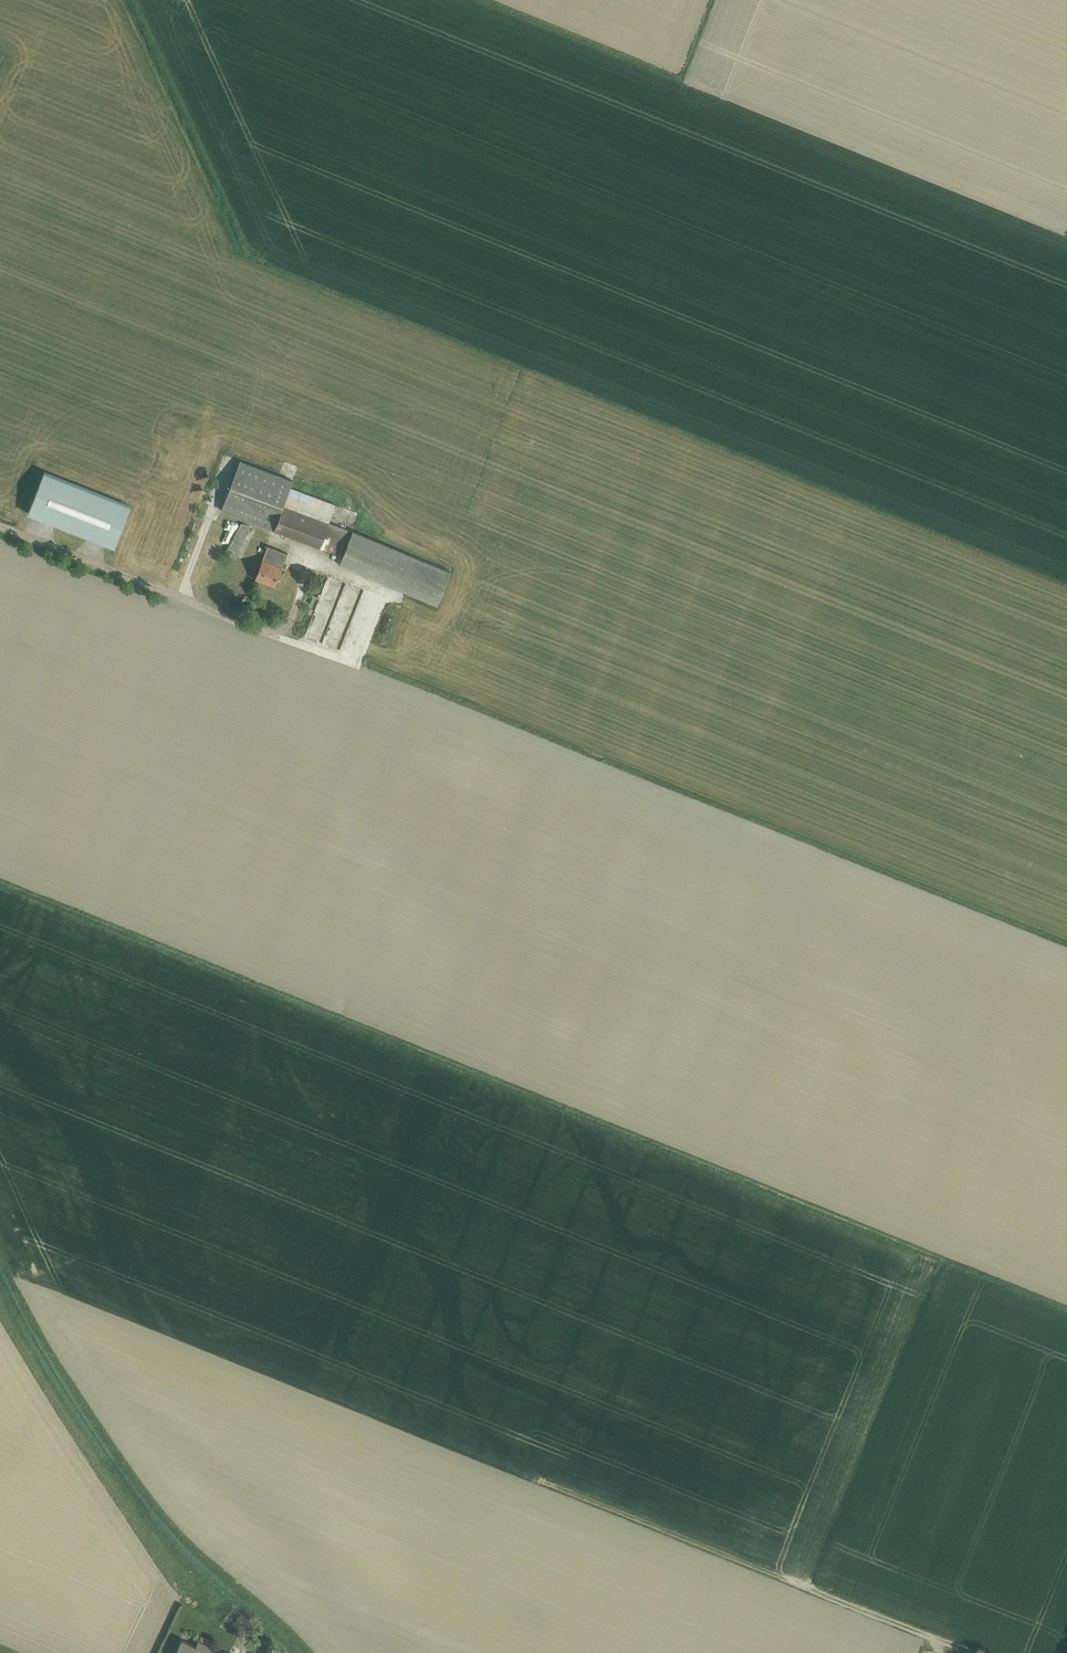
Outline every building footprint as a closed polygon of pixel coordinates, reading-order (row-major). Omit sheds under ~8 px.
[(240,460),(222,510),(320,547),(336,553),(333,560),(340,562),(340,563),(438,604),(451,571),(353,530),(353,531),(329,522),(336,504),(291,487),(293,480),(280,475),(240,460)] [(45,471),(28,513),(43,519),(96,539),(115,547),(131,506),(45,471)] [(242,522),(226,552),(236,556),(251,527),(242,522)] [(268,545),(255,578),(275,586),(288,553),(268,545)] [(331,619),(346,579),(330,573),(315,613),(331,619)] [(244,597),(238,614),(243,616),(249,599),(244,597)] [(241,603),(236,601),(232,612),(237,614),(241,603)] [(326,642),(341,648),(355,613),(344,609),(336,629),(332,627),(326,642)] [(175,1652),(210,1652),(213,1646),(212,1646),(214,1642),(202,1636),(200,1639),(199,1639),(196,1645),(182,1638),(175,1652)]
